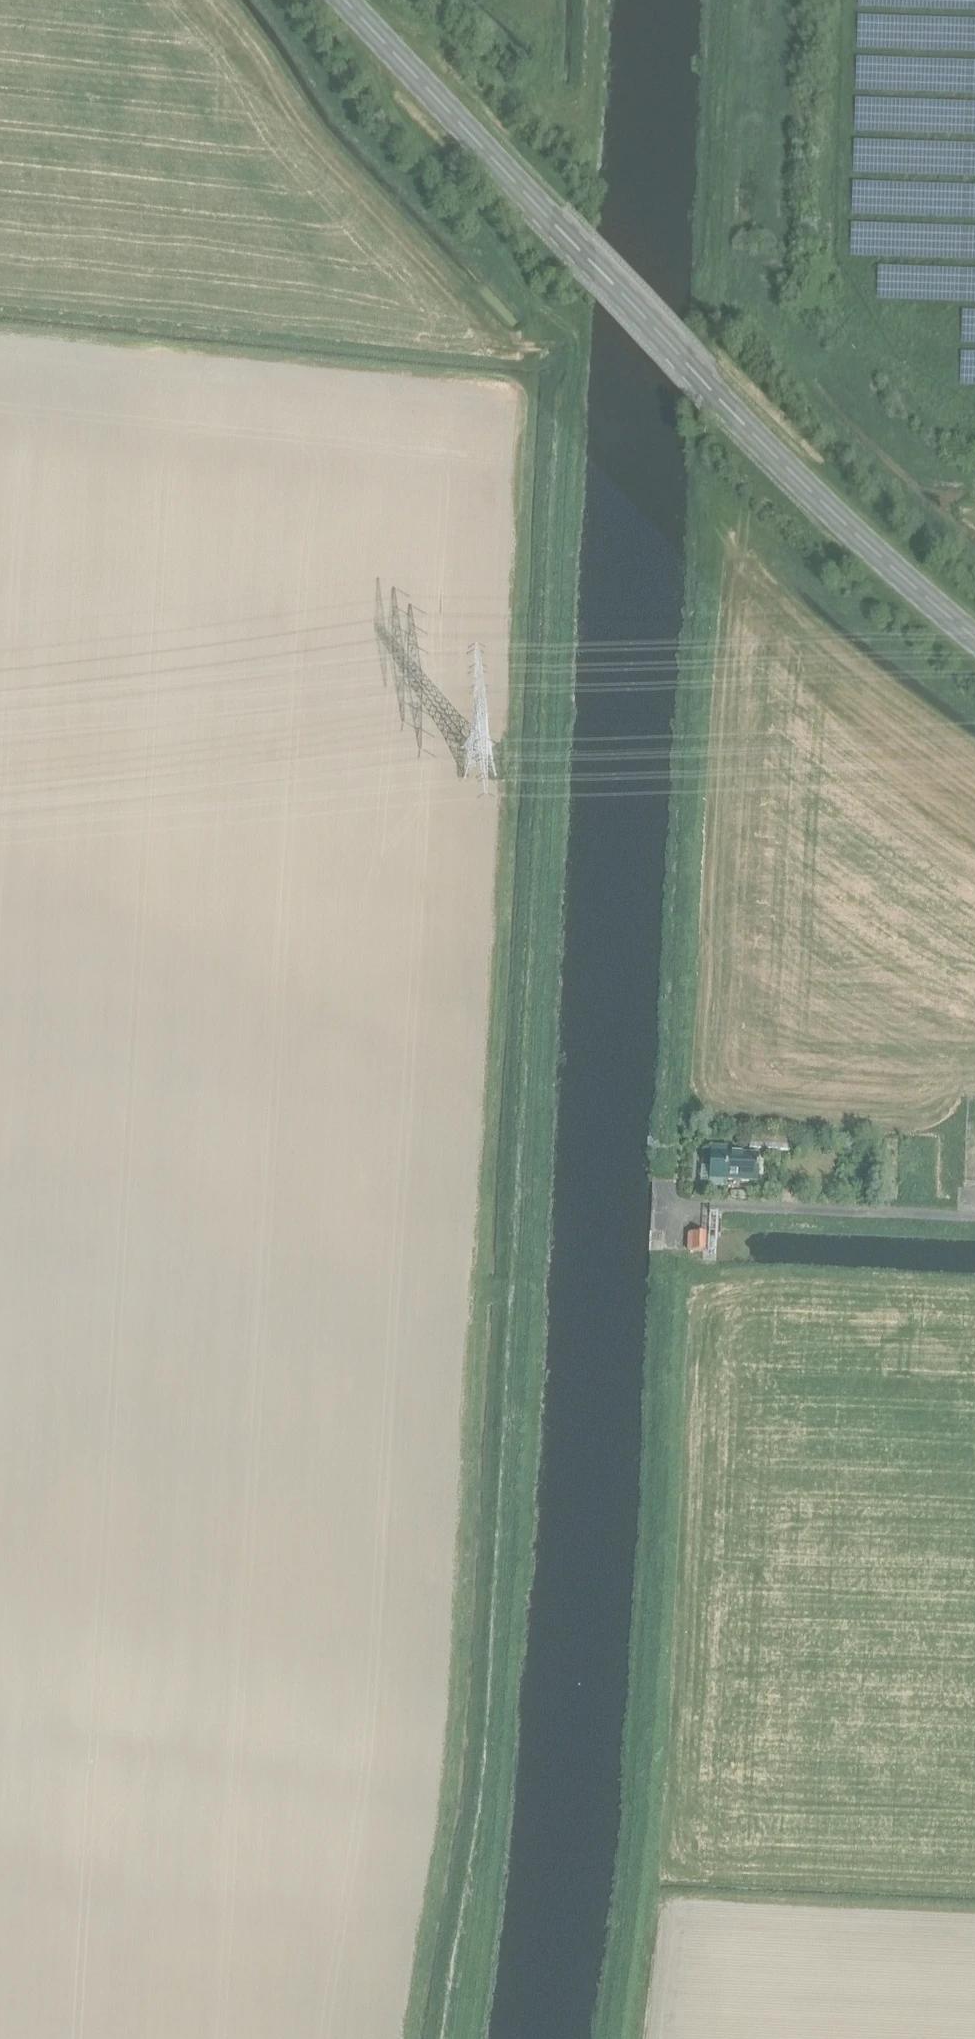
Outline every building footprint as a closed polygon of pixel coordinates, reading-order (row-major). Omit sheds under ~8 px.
[(748,1147),(790,1150),(790,1138),(749,1135),(748,1147)] [(726,1182),(758,1183),(759,1155),(727,1153),(727,1147),(710,1146),(709,1187),(725,1187),(726,1182)] [(706,1234),(688,1233),(687,1252),(706,1253),(706,1234)]
